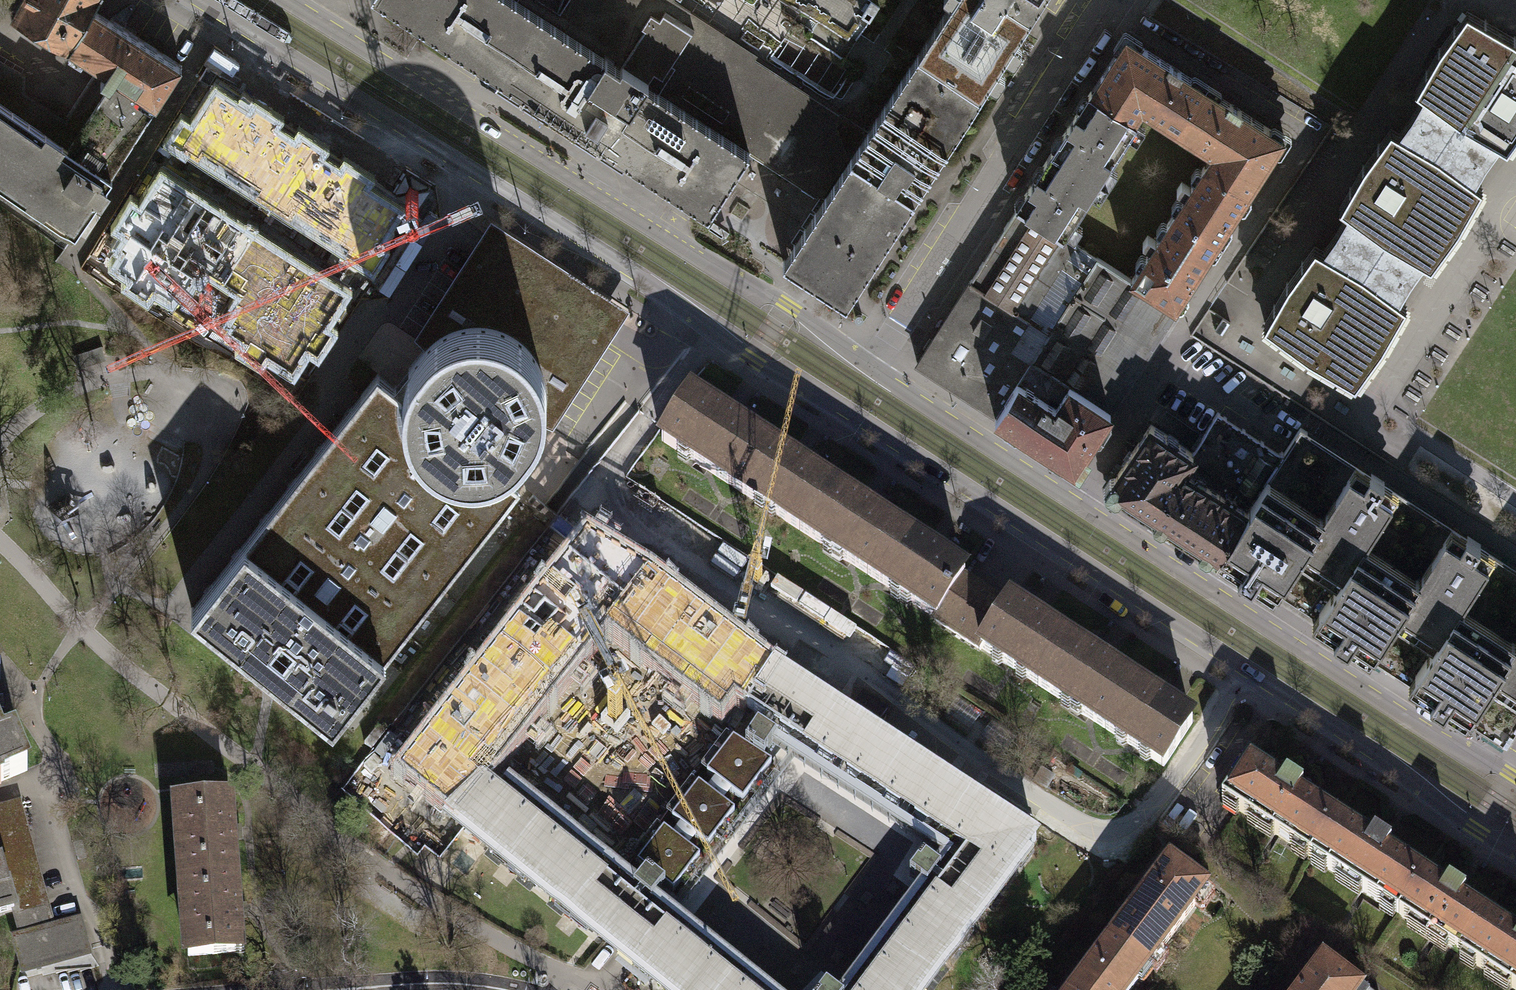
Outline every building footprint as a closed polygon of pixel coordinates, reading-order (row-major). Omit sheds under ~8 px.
[(70,45),(92,7),(96,0),(23,0),(15,13),(70,45)] [(502,79),(629,162),(708,213),(712,208),(722,193),(747,154),(750,150),(750,148),(763,157),(773,142),(788,152),(797,137),(789,132),(810,101),(724,45),(727,40),(670,3),(672,0),(582,0),(563,29),(518,0),(379,0),(502,79)] [(674,0),(672,0),(670,3),(727,40),(724,45),(810,101),(789,132),(797,137),(788,152),(773,142),(763,157),(750,148),(750,150),(751,151),(749,154),(817,198),(819,195),(822,197),(822,196),(825,197),(868,130),(840,112),(839,114),(755,59),(758,54),(674,0)] [(803,2),(801,5),(849,36),(862,15),(869,20),(882,0),(800,0),(803,2)] [(1031,18),(1004,0),(953,0),(918,54),(981,95),(1031,18)] [(1031,18),(1043,0),(1004,0),(1031,18)] [(92,7),(70,45),(68,49),(100,69),(66,120),(40,103),(29,120),(4,104),(23,75),(0,61),(0,183),(75,234),(107,187),(105,187),(112,177),(110,176),(182,65),(92,7)] [(1263,324),(1307,356),(1355,384),(1383,345),(1407,303),(1391,291),(1414,256),(1432,266),(1460,227),(1483,186),(1467,173),(1490,139),(1507,148),(1515,136),(1515,37),(1467,8),(1439,47),(1415,89),(1431,101),(1409,136),(1391,126),(1363,164),(1339,206),(1355,218),(1333,253),(1315,243),(1287,282),(1263,324)] [(1091,92),(1135,120),(1142,110),(1177,132),(1205,87),(1170,65),(1126,37),(1091,92)] [(853,291),(981,95),(918,54),(868,130),(825,197),(822,201),(793,246),(788,254),(783,262),(846,303),(850,297),(853,291)] [(352,283),(410,191),(219,72),(184,129),(214,148),(222,136),(299,184),(291,197),(309,208),(317,196),(336,208),(310,249),(314,251),(284,299),(341,334),(367,293),(352,283)] [(23,75),(4,104),(29,120),(40,103),(25,93),(25,76),(23,75)] [(629,162),(502,79),(495,90),(622,172),(629,162)] [(1205,87),(1177,132),(1212,154),(1204,166),(1249,194),(1285,138),(1241,110),(1205,87)] [(1135,120),(1091,92),(1090,91),(1052,150),(1099,180),(1136,121),(1135,120)] [(1099,180),(1052,150),(1016,207),(1017,207),(1062,236),(1063,235),(1099,180)] [(1249,194),(1204,166),(1190,187),(1182,182),(1177,190),(1185,195),(1174,212),(1219,240),(1249,194)] [(255,241),(150,182),(117,240),(138,252),(126,273),(211,321),(255,241)] [(1097,257),(1074,242),(1063,235),(1062,236),(1017,207),(970,281),(1026,317),(1031,321),(1048,332),(1097,257)] [(1219,240),(1174,212),(1156,241),(1148,235),(1143,243),(1151,248),(1131,279),(1176,308),(1219,240)] [(427,345),(423,341),(477,257),(513,280),(564,313),(600,337),(545,420),(540,419),(539,422),(553,427),(629,309),(491,219),(414,337),(425,347),(427,345)] [(513,280),(477,257),(423,341),(427,345),(425,347),(421,352),(393,387),(377,374),(191,608),(332,720),(339,711),(409,622),(520,482),(504,469),(509,463),(534,432),(539,422),(540,419),(545,420),(600,337),(564,313),(513,280)] [(1097,257),(1048,332),(1031,359),(1032,360),(1110,410),(1176,308),(1131,279),(1097,257)] [(1048,332),(1031,321),(1026,317),(970,281),(917,364),(946,383),(986,409),(996,415),(1032,360),(1031,359),(1048,332)] [(1230,322),(1222,317),(1214,330),(1222,335),(1230,322)] [(104,357),(100,346),(73,355),(77,366),(104,357)] [(1110,410),(1032,360),(996,415),(1030,437),(1079,469),(1088,454),(1084,451),(1110,410)] [(661,441),(732,486),(760,442),(690,397),(661,441)] [(1194,452),(1184,467),(1247,509),(1282,454),(1217,412),(1192,451),(1194,452)] [(1151,424),(1116,475),(1110,475),(1103,485),(1104,491),(1114,497),(1120,495),(1150,515),(1182,466),(1184,467),(1194,452),(1192,451),(1151,424)] [(1507,747),(1515,732),(1515,567),(1300,427),(1282,454),(1247,509),(1215,557),(1244,576),(1258,585),(1352,646),(1456,714),(1507,747)] [(828,487),(760,442),(732,486),(800,530),(828,487)] [(1215,557),(1247,509),(1184,467),(1182,466),(1150,515),(1152,516),(1153,522),(1160,526),(1166,525),(1197,546),(1198,551),(1206,556),(1212,555),(1215,557)] [(896,531),(828,487),(800,530),(868,575),(896,531)] [(964,575),(896,531),(868,575),(935,619),(961,579),(964,575)] [(1006,608),(961,579),(935,619),(934,620),(979,650),(980,648),(1006,608)] [(1038,685),(1066,641),(1009,604),(1006,608),(980,648),(1038,685)] [(1066,641),(1038,685),(1105,729),(1134,685),(1066,641)] [(967,852),(949,877),(926,859),(920,867),(943,884),(863,989),(923,989),(1036,840),(958,790),(823,702),(773,669),(765,681),(751,702),(747,709),(763,720),(747,744),(755,749),(771,725),(797,742),(932,830),(967,852)] [(1134,685),(1105,729),(1163,767),(1192,723),(1134,685)] [(1,783),(1,781),(25,771),(12,739),(0,744),(0,784),(1,783)] [(772,764),(733,739),(707,773),(725,787),(743,801),(772,764)] [(1222,801),(1310,858),(1338,816),(1249,758),(1222,801)] [(660,922),(635,902),(653,880),(645,874),(627,897),(481,779),(460,800),(447,813),(629,959),(667,989),(744,989),(660,922)] [(717,798),(699,784),(672,818),(690,832),(708,846),(735,812),(717,798)] [(177,797),(182,877),(235,873),(230,794),(177,797)] [(14,910),(15,915),(46,907),(17,802),(0,807),(0,866),(6,887),(8,886),(14,910)] [(1426,873),(1338,816),(1310,858),(1398,915),(1426,873)] [(682,843),(664,829),(637,864),(673,892),(700,857),(682,843)] [(1125,917),(1110,938),(1148,966),(1208,887),(1170,858),(1125,917)] [(14,910),(8,886),(6,887),(0,866),(0,913),(14,910)] [(241,953),(235,873),(182,877),(188,957),(241,953)] [(1487,912),(1426,873),(1398,915),(1459,954),(1487,912)] [(51,927),(46,907),(15,915),(21,935),(13,937),(22,970),(88,952),(79,919),(51,927)] [(1487,912),(1459,954),(1514,989),(1515,989),(1515,931),(1487,912)] [(1148,966),(1110,938),(1081,976),(1071,989),(1131,989),(1148,966)] [(1323,957),(1299,989),(1367,989),(1323,957)]
